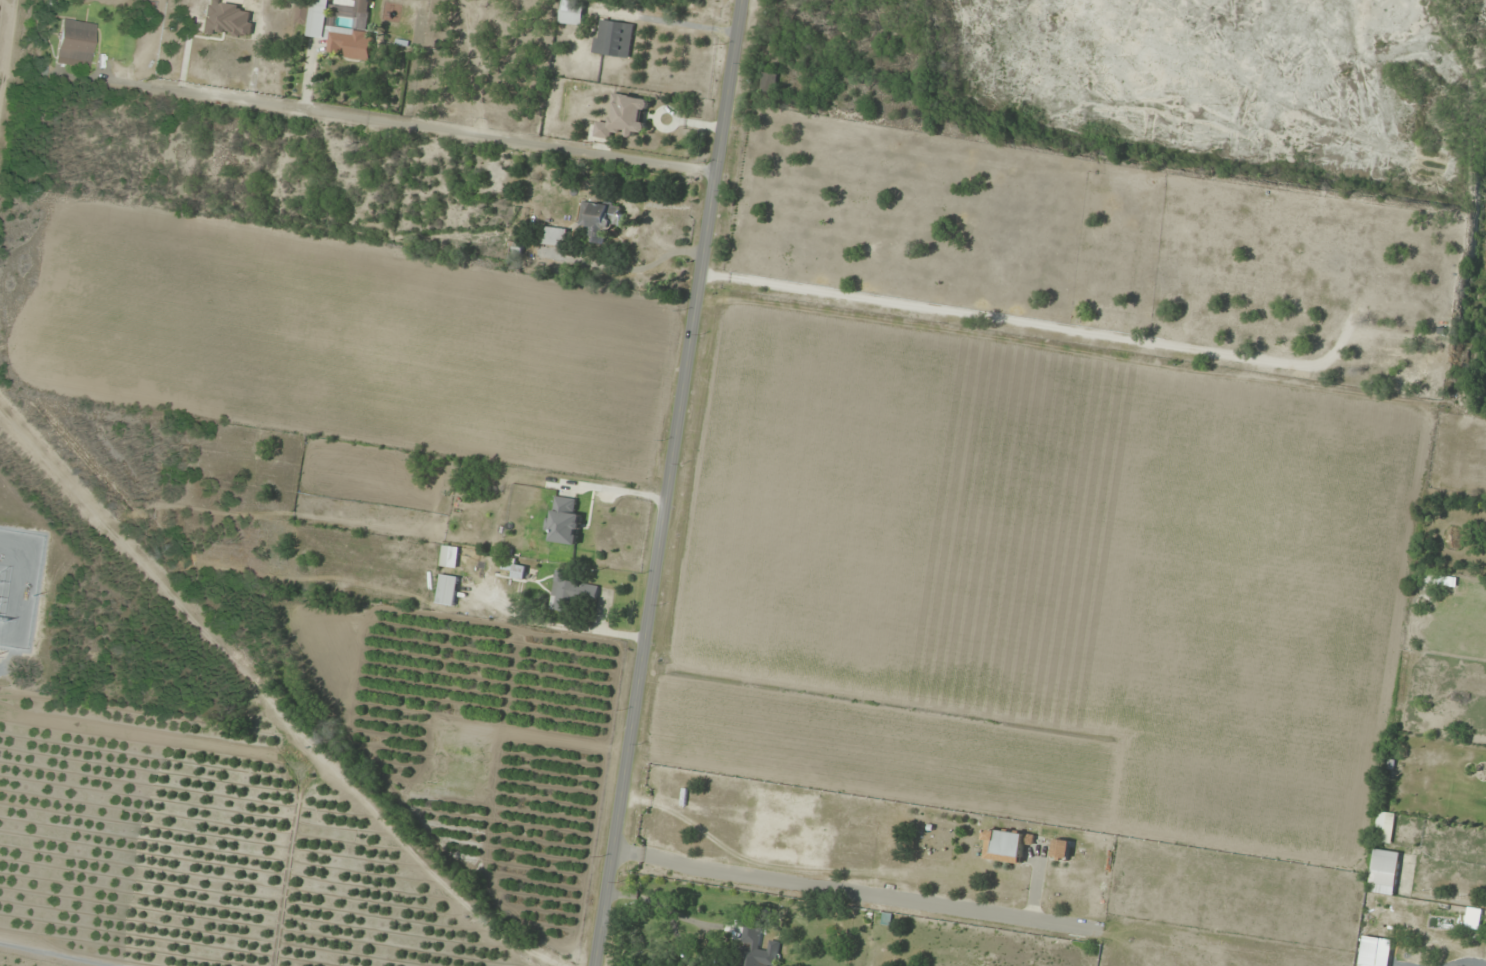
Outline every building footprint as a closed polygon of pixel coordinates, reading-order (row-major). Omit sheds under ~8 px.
[(373,0),(357,0),(357,7),(334,5),(333,15),(355,17),(354,28),(329,26),(331,0),(312,0),(309,38),(330,40),(329,52),(346,54),(346,59),(368,61),(373,0)] [(55,64),(89,69),(95,23),(61,18),(55,64)] [(593,54),(631,59),(635,23),(597,19),(593,54)] [(779,74),(763,73),(762,93),(777,94),(779,74)] [(649,97),(613,95),(612,122),(596,121),(595,139),(614,140),(614,132),(648,134),(649,97)] [(625,226),(626,215),(619,215),(620,205),(582,202),(580,227),(590,228),(589,243),(608,245),(610,225),(625,226)] [(568,229),(542,227),(541,245),(567,247),(568,229)] [(578,545),(582,513),(575,512),(576,500),(557,497),(554,518),(547,517),(545,531),(554,532),(552,542),(578,545)] [(458,568),(460,548),(443,546),(441,567),(458,568)] [(529,563),(504,557),(502,569),(512,571),(511,577),(525,580),(529,563)] [(599,586),(567,581),(568,572),(556,570),(550,610),(573,613),(574,603),(596,607),(599,586)] [(460,578),(442,575),(436,603),(454,607),(460,578)] [(1375,842),(1392,844),(1395,814),(1378,812),(1375,842)] [(984,860),(1021,865),(1024,844),(1032,845),(1034,835),(988,829),(984,860)] [(1068,862),(1072,842),(1056,839),(1052,859),(1068,862)] [(1400,853),(1375,850),(1369,893),(1395,896),(1400,853)] [(743,947),(741,965),(777,965),(779,952),(743,947)]
